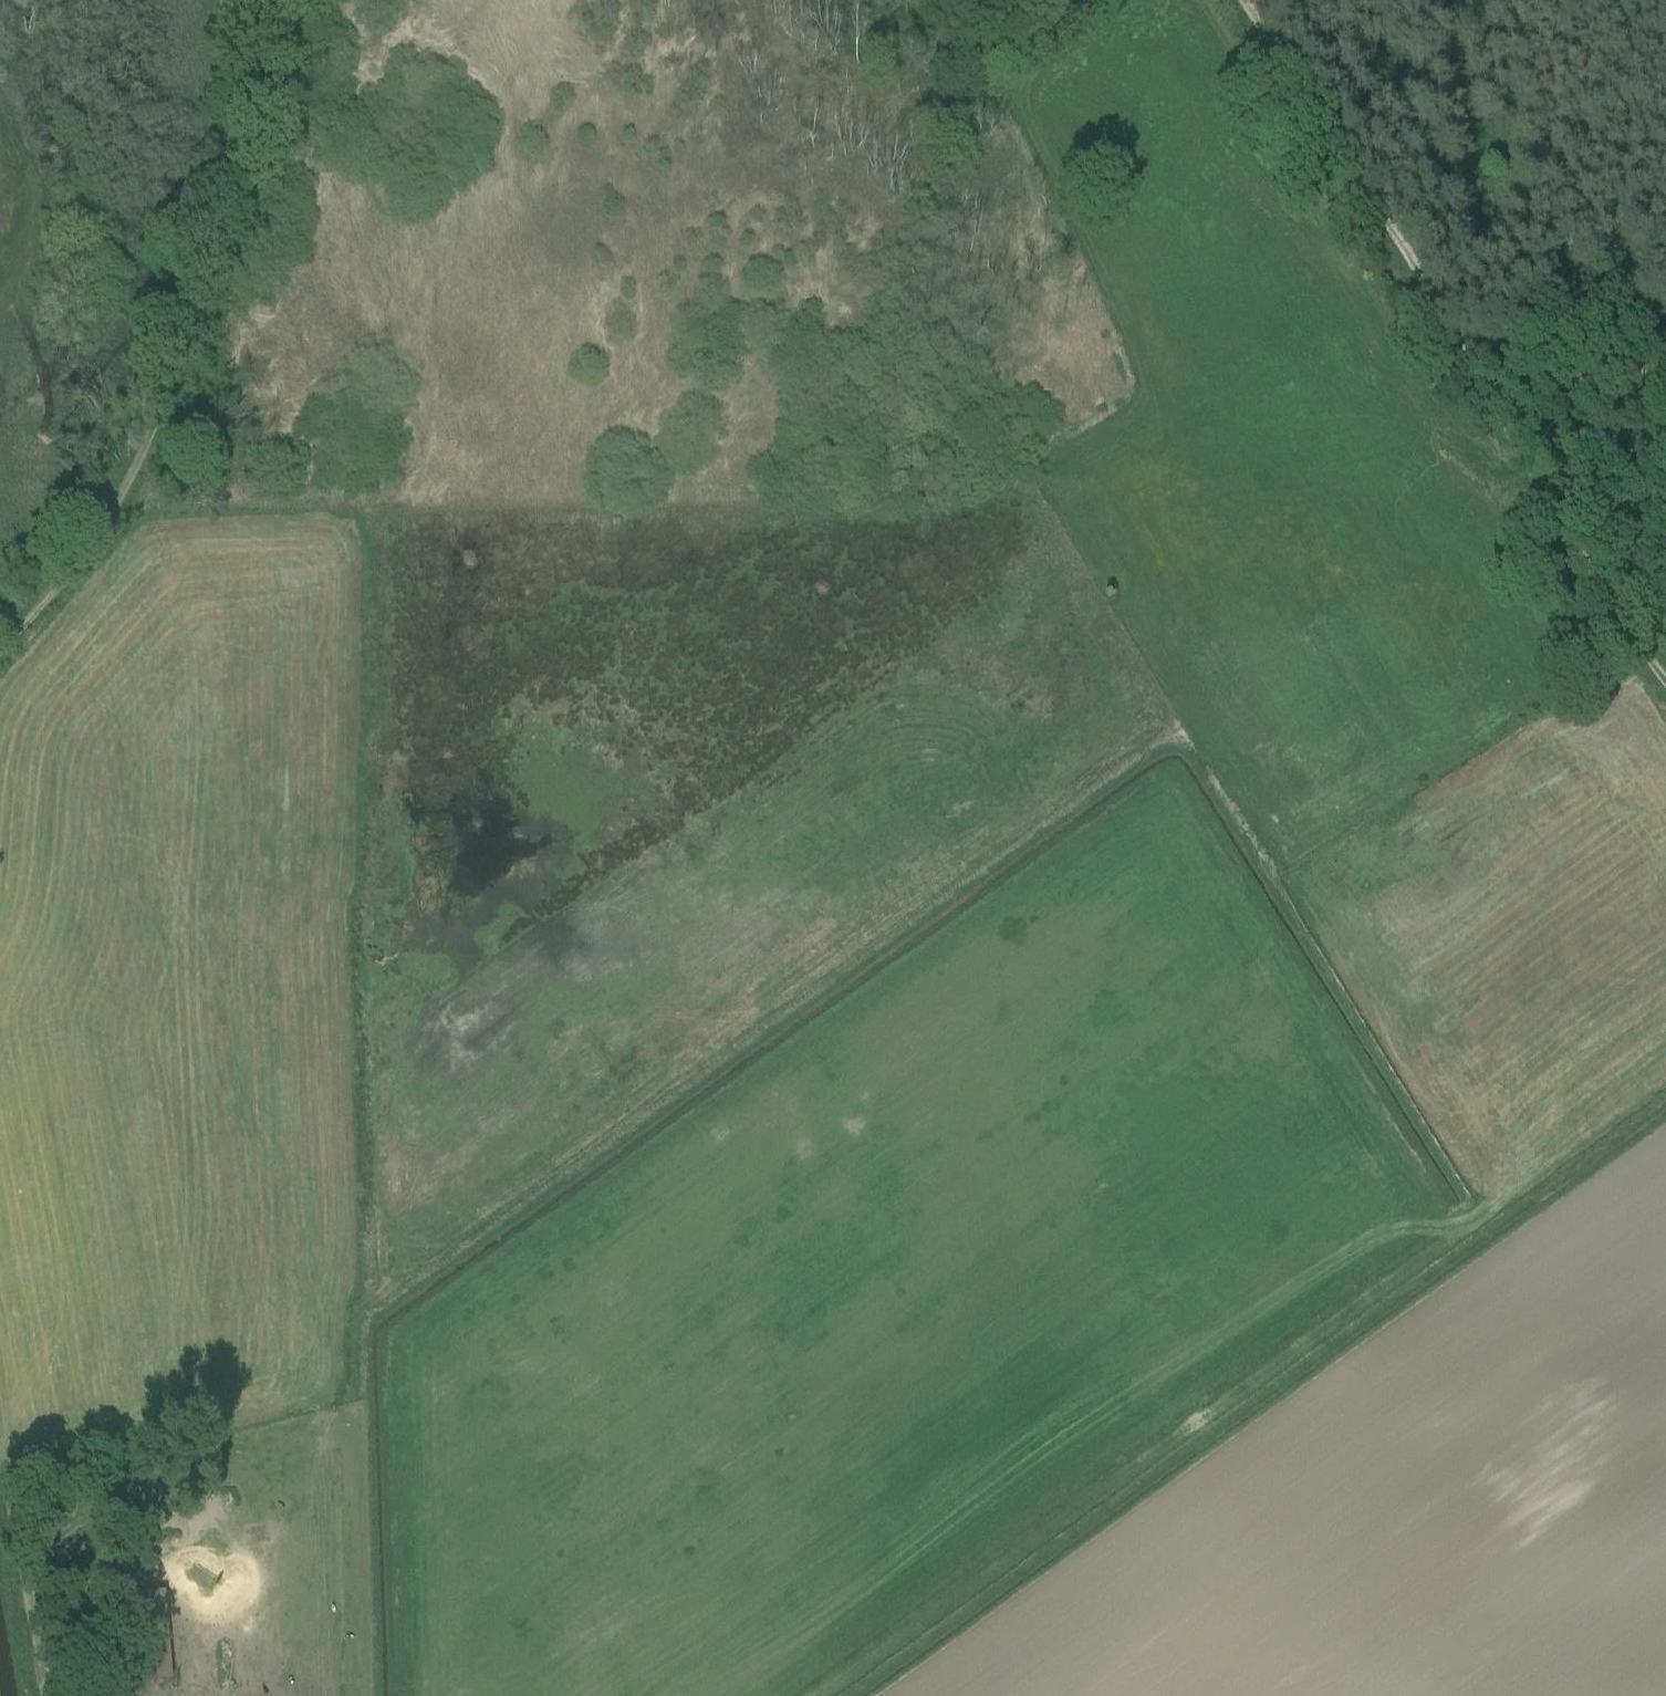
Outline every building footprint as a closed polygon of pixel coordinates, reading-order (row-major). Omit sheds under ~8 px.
[(141,1683),(171,1681),(168,1638),(138,1640),(141,1683)]
